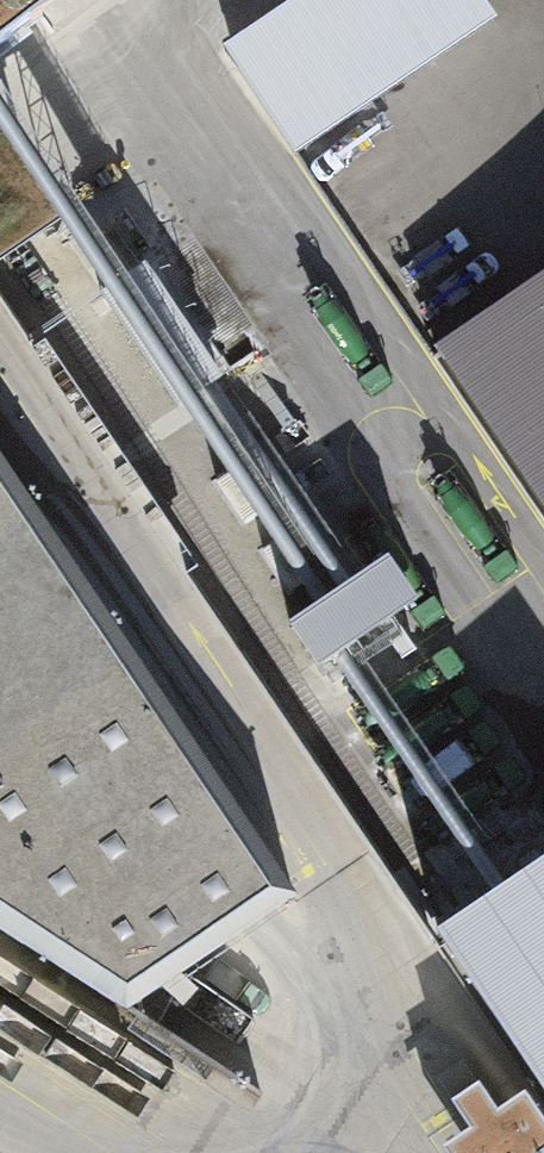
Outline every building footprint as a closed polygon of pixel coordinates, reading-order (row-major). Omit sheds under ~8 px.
[(50,0),(0,0),(0,41),(50,0)] [(222,50),(292,152),(495,14),(485,0),(295,0),(222,50)] [(17,244),(60,216),(0,124),(0,255),(17,244)] [(543,505),(543,275),(437,347),(543,505)] [(296,896),(0,456),(0,928),(125,1008),(296,896)] [(388,551),(291,620),(319,660),(417,590),(388,551)] [(543,1097),(543,846),(427,927),(543,1097)] [(452,1100),(470,1127),(445,1144),(451,1152),(543,1152),(543,1123),(524,1094),(498,1111),(478,1082),(466,1091),(452,1100)]
